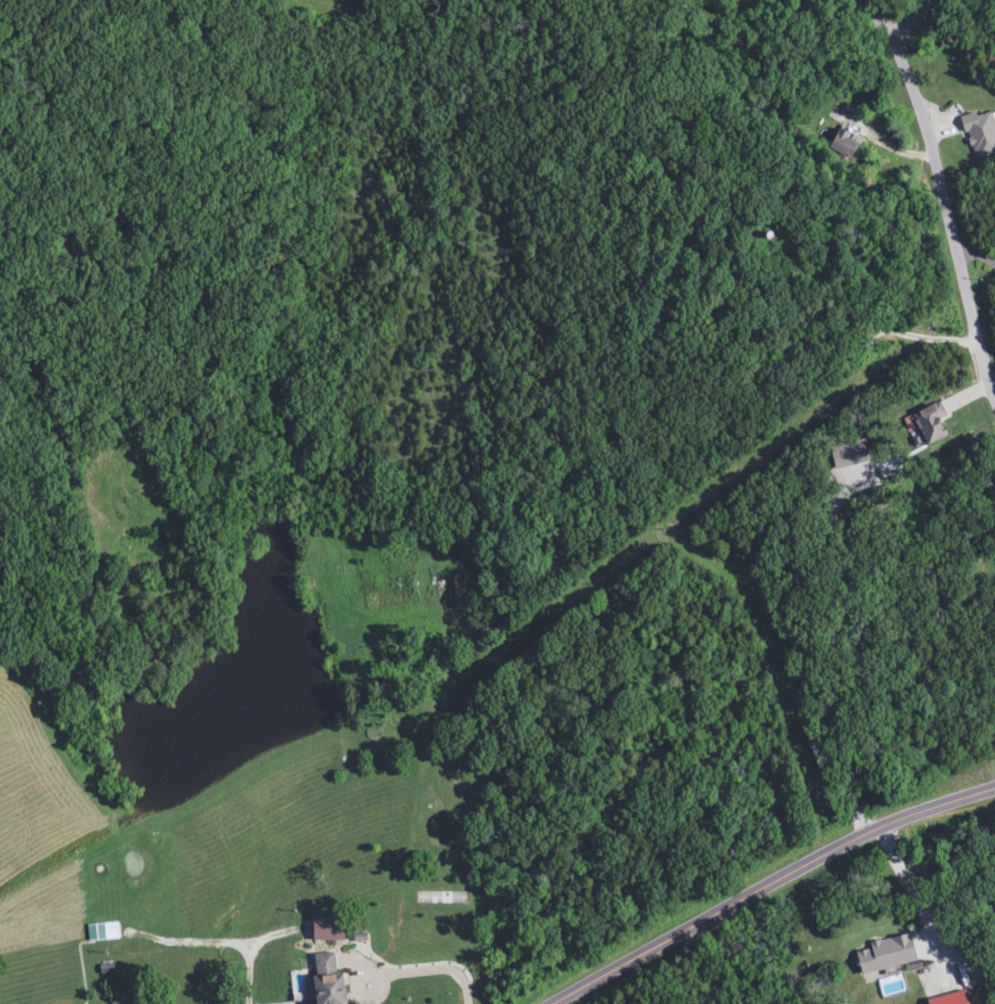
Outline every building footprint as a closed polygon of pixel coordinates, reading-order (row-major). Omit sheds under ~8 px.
[(974,162),(994,154),(994,133),(987,110),(960,119),(974,162)] [(850,160),(861,141),(838,127),(826,146),(850,160)] [(911,415),(925,446),(945,437),(937,420),(946,416),(940,402),(911,415)] [(475,610),(475,579),(452,579),(452,610),(475,610)] [(118,925),(87,925),(87,942),(118,942),(118,925)] [(868,944),(868,949),(855,952),(859,976),(915,964),(909,936),(868,944)] [(333,954),(309,956),(313,1003),(343,1003),(341,975),(335,976),(333,954)]
